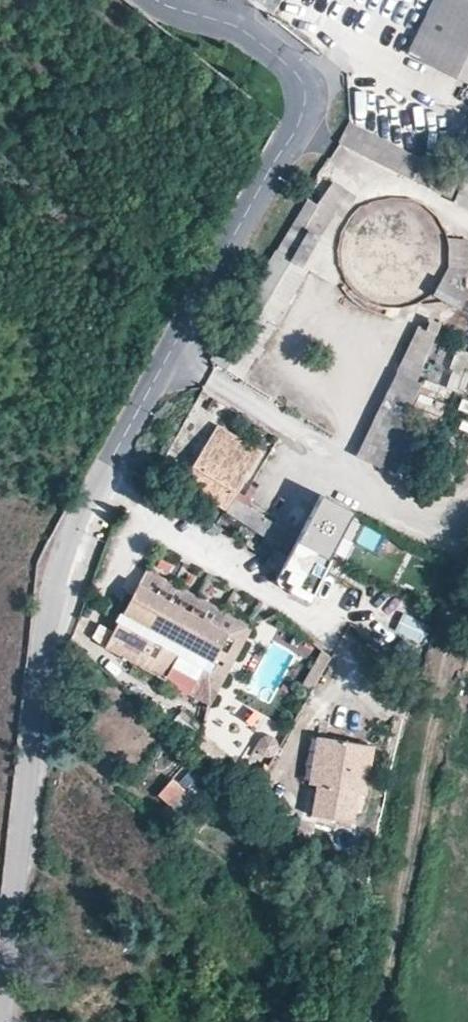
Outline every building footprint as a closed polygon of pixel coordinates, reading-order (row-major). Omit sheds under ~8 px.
[(410,50),(467,80),(467,0),(435,0),(410,50)] [(342,141),(467,206),(467,172),(465,178),(350,120),(341,140),(342,141)] [(320,205),(334,214),(341,217),(355,195),(334,182),(320,205)] [(310,198),(213,359),(242,377),(308,269),(304,267),(334,214),(320,205),(310,198)] [(467,277),(467,241),(448,239),(450,250),(449,258),(448,267),(446,272),(445,275),(467,277)] [(461,308),(467,296),(467,292),(443,279),(441,282),(439,285),(435,290),(432,293),(461,308)] [(418,381),(440,337),(444,324),(425,314),(398,371),(418,381)] [(466,394),(467,383),(467,355),(455,352),(447,390),(466,394)] [(418,381),(398,371),(358,457),(410,482),(451,397),(418,381)] [(220,424),(216,431),(257,458),(263,449),(220,424)] [(257,458),(216,431),(183,486),(225,511),(257,458)] [(302,526),(315,504),(284,486),(272,508),(289,518),(302,526)] [(332,562),(356,514),(323,498),(286,561),(297,567),(290,581),(297,582),(319,593),(328,575),(328,574),(328,573),(328,572),(328,571),(328,570),(328,569),(327,568),(326,568),(326,567),(325,567),(324,566),(327,560),(332,562)] [(289,535),(236,502),(229,515),(281,547),(289,535)] [(283,554),(266,543),(259,555),(276,566),(283,554)] [(328,575),(334,563),(332,562),(327,560),(324,566),(325,567),(326,567),(326,568),(327,568),(328,569),(328,570),(328,571),(328,572),(328,573),(328,574),(328,575)] [(209,704),(248,628),(144,574),(105,650),(209,704)] [(319,593),(297,582),(296,584),(290,581),(278,575),(277,578),(277,583),(280,587),(313,604),(319,593)] [(237,759),(208,733),(198,744),(227,770),(237,759)] [(318,788),(328,742),(318,740),(309,786),(318,788)] [(369,750),(328,742),(318,788),(312,819),(353,827),(360,796),(369,750)] [(378,752),(369,750),(360,796),(368,798),(378,752)] [(198,779),(177,760),(154,783),(176,803),(198,779)] [(255,795),(259,787),(244,774),(238,780),(255,795)]
